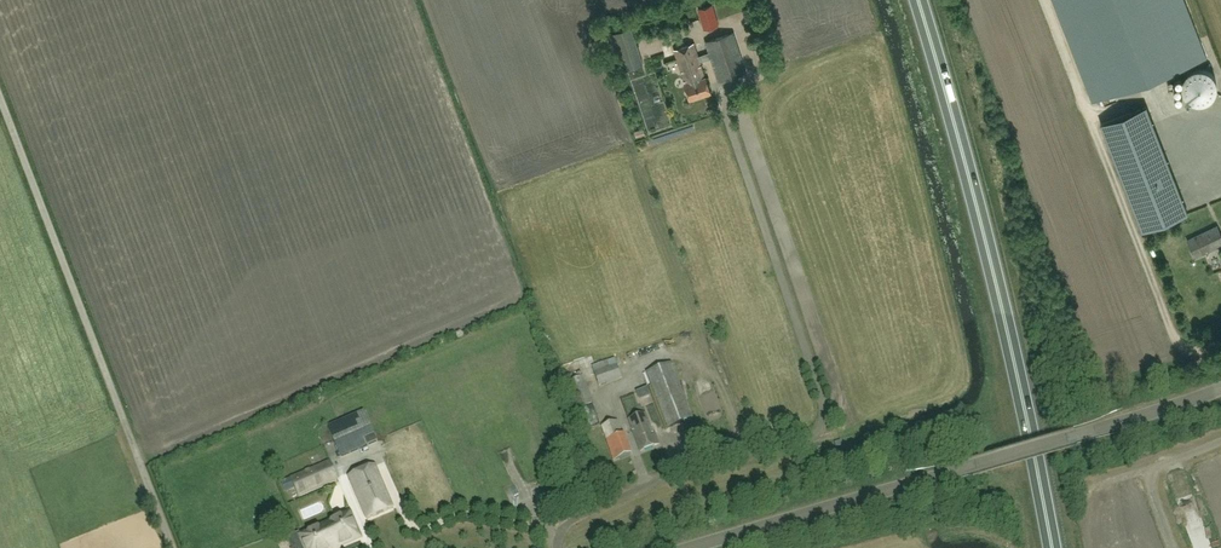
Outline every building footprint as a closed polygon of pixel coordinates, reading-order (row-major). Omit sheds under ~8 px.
[(1207,57),(1184,0),(1053,0),(1092,101),(1207,57)] [(714,1),(701,4),(707,27),(720,24),(714,1)] [(623,71),(645,63),(633,27),(611,34),(623,71)] [(699,56),(694,43),(675,49),(685,80),(684,80),(690,99),(712,92),(707,76),(706,76),(701,62),(712,58),(720,81),(747,71),(734,31),(707,41),(710,52),(699,56)] [(1183,79),(1182,85),(1182,91),(1185,96),(1190,100),(1195,103),(1201,103),(1207,102),(1212,98),(1215,94),(1217,88),(1217,82),(1215,77),(1212,72),(1207,69),(1201,67),(1195,68),(1190,70),(1185,74),(1183,79)] [(1188,213),(1147,106),(1101,124),(1143,231),(1188,213)] [(639,131),(640,138),(649,136),(648,129),(639,131)] [(1220,246),(1220,234),(1217,226),(1187,240),(1196,258),(1220,246)] [(592,366),(593,366),(600,385),(622,377),(615,357),(592,366)] [(672,362),(646,372),(668,427),(684,421),(687,430),(696,426),(672,362)] [(569,380),(580,408),(594,403),(583,375),(569,380)] [(646,413),(628,419),(640,451),(659,444),(655,433),(653,433),(652,431),(646,413)] [(344,454),(367,444),(354,416),(331,426),(344,454)] [(622,434),(617,420),(601,426),(614,461),(630,455),(623,434),(622,434)] [(372,449),(382,445),(380,439),(370,443),(372,449)] [(286,493),(297,488),(300,495),(337,479),(330,461),(292,478),(291,476),(280,480),(286,493)] [(392,506),(375,466),(351,476),(367,516),(392,506)] [(1190,479),(1175,485),(1185,507),(1199,501),(1190,479)] [(1199,513),(1188,518),(1195,531),(1205,526),(1199,513)] [(306,547),(334,547),(360,537),(350,515),(301,536),(306,547)]
